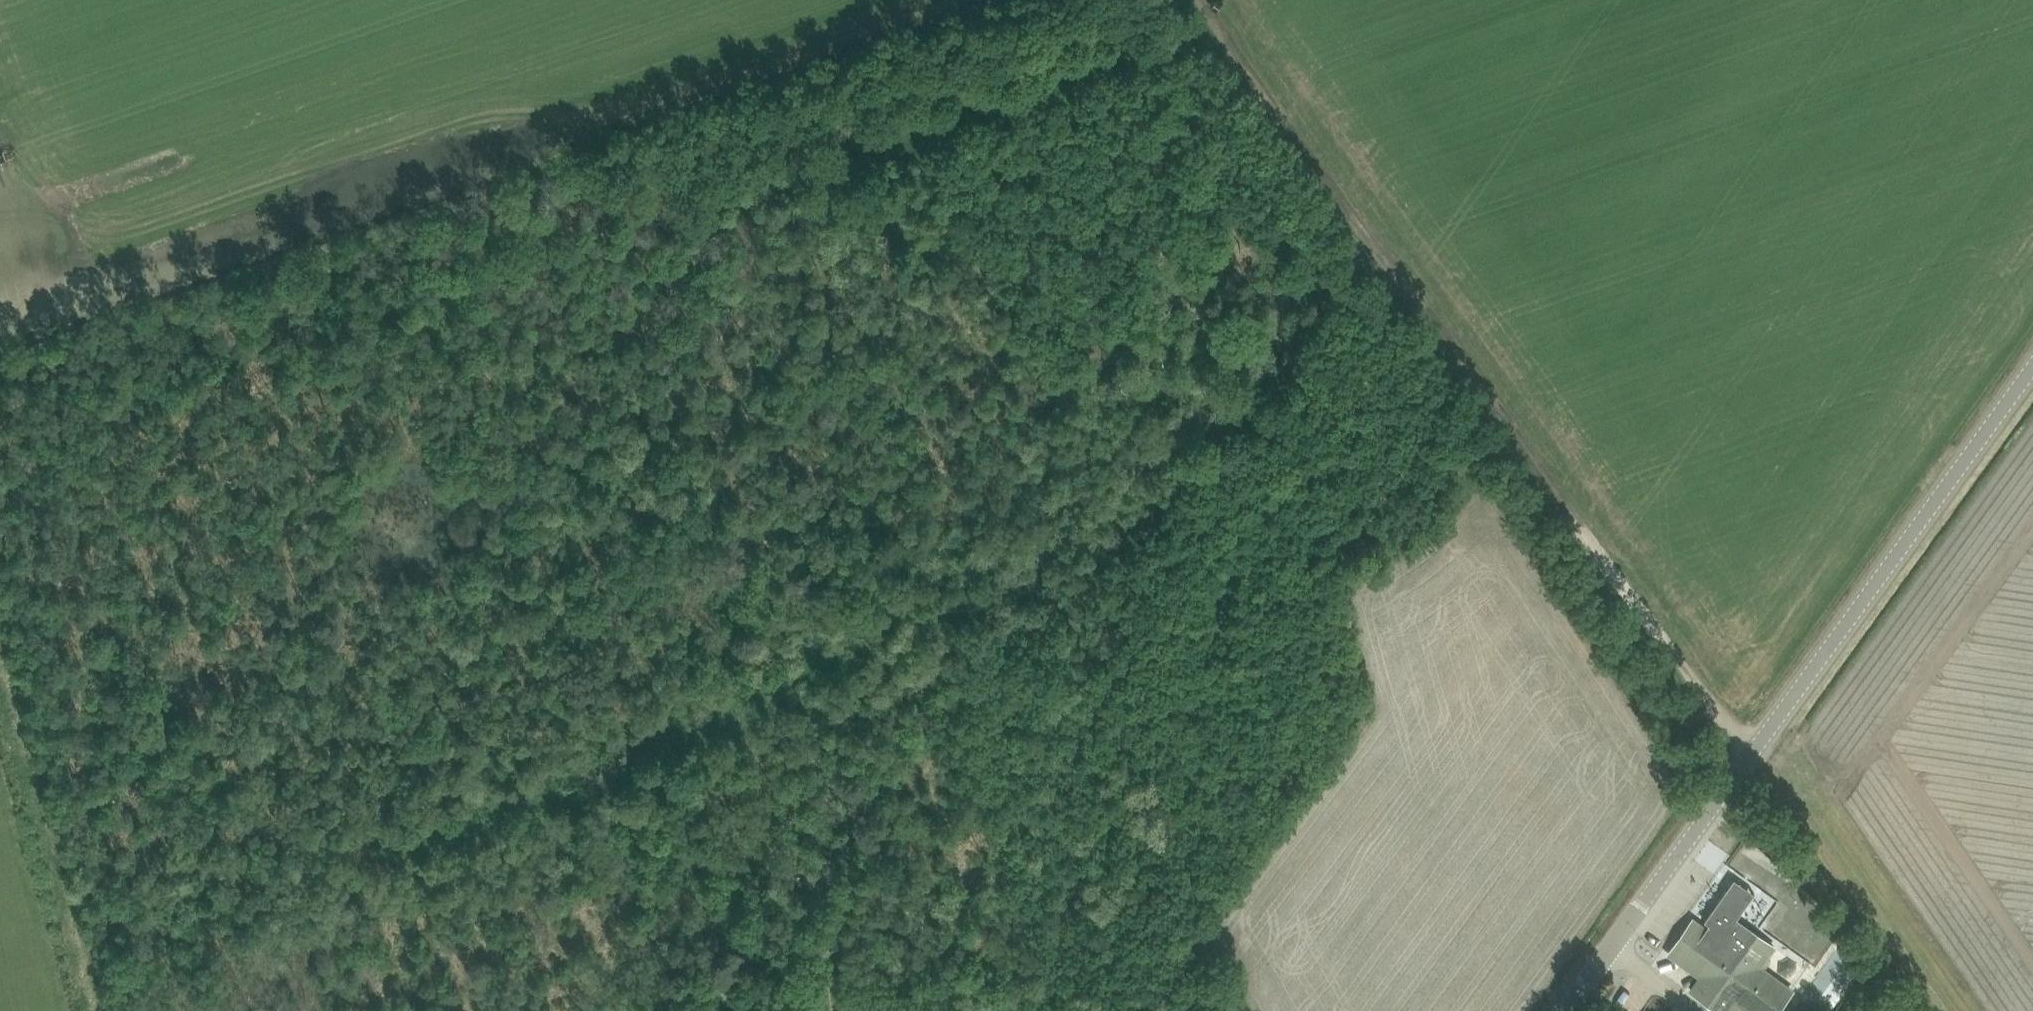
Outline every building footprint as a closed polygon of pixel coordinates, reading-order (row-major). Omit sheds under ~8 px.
[(1772,945),(1736,919),(1746,905),(1726,890),(1705,920),(1710,923),(1708,926),(1695,917),(1690,925),(1670,952),(1703,976),(1693,990),(1722,1010),(1724,1010),(1732,1000),(1748,1010),(1776,1010),(1787,996),(1753,972),(1772,945)] [(1879,1004),(1872,996),(1856,1010),(1871,1010),(1879,1004)]
